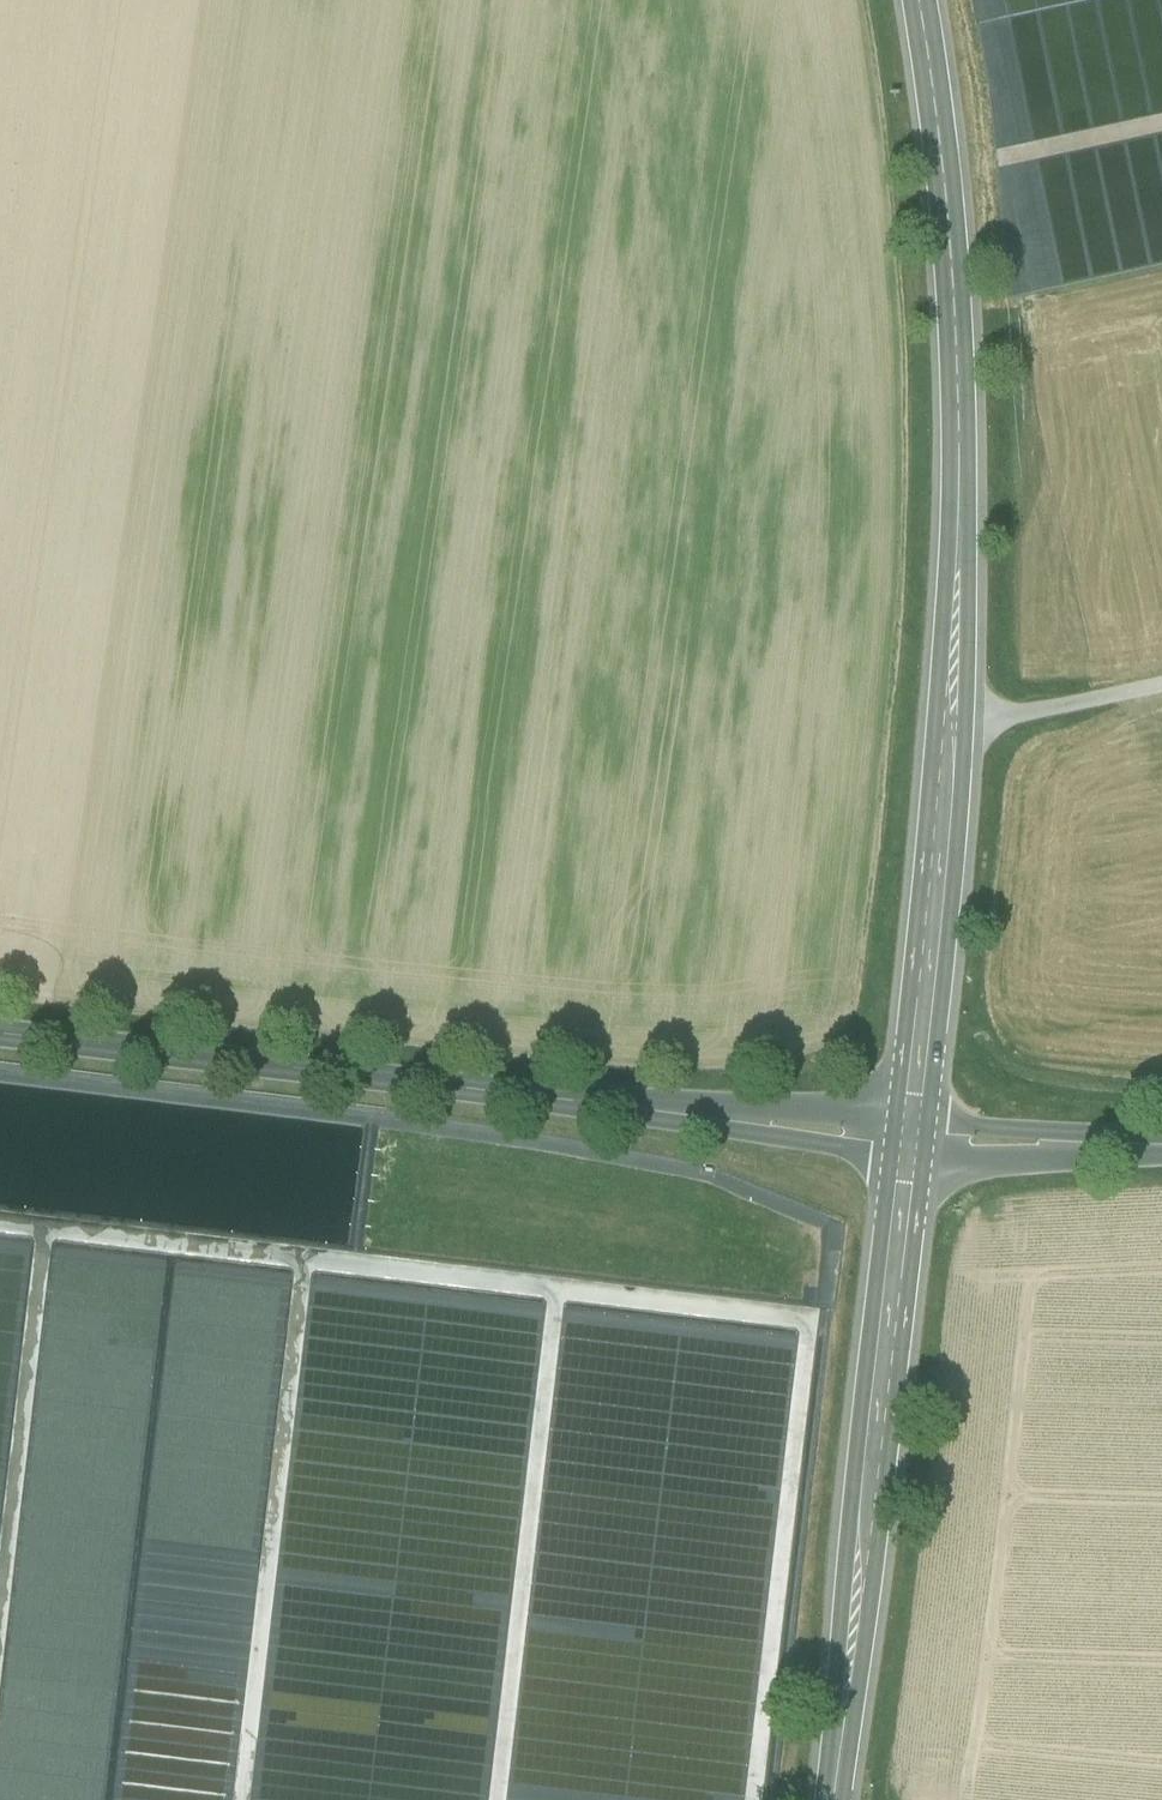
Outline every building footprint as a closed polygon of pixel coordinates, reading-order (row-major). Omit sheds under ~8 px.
[(666,1338),(668,1323),(567,1310),(564,1332),(587,1335),(586,1345),(602,1347),(602,1346),(635,1350),(637,1334),(666,1338)] [(793,1403),(795,1335),(765,1334),(764,1359),(787,1360),(786,1381),(769,1380),(769,1402),(793,1403)]
